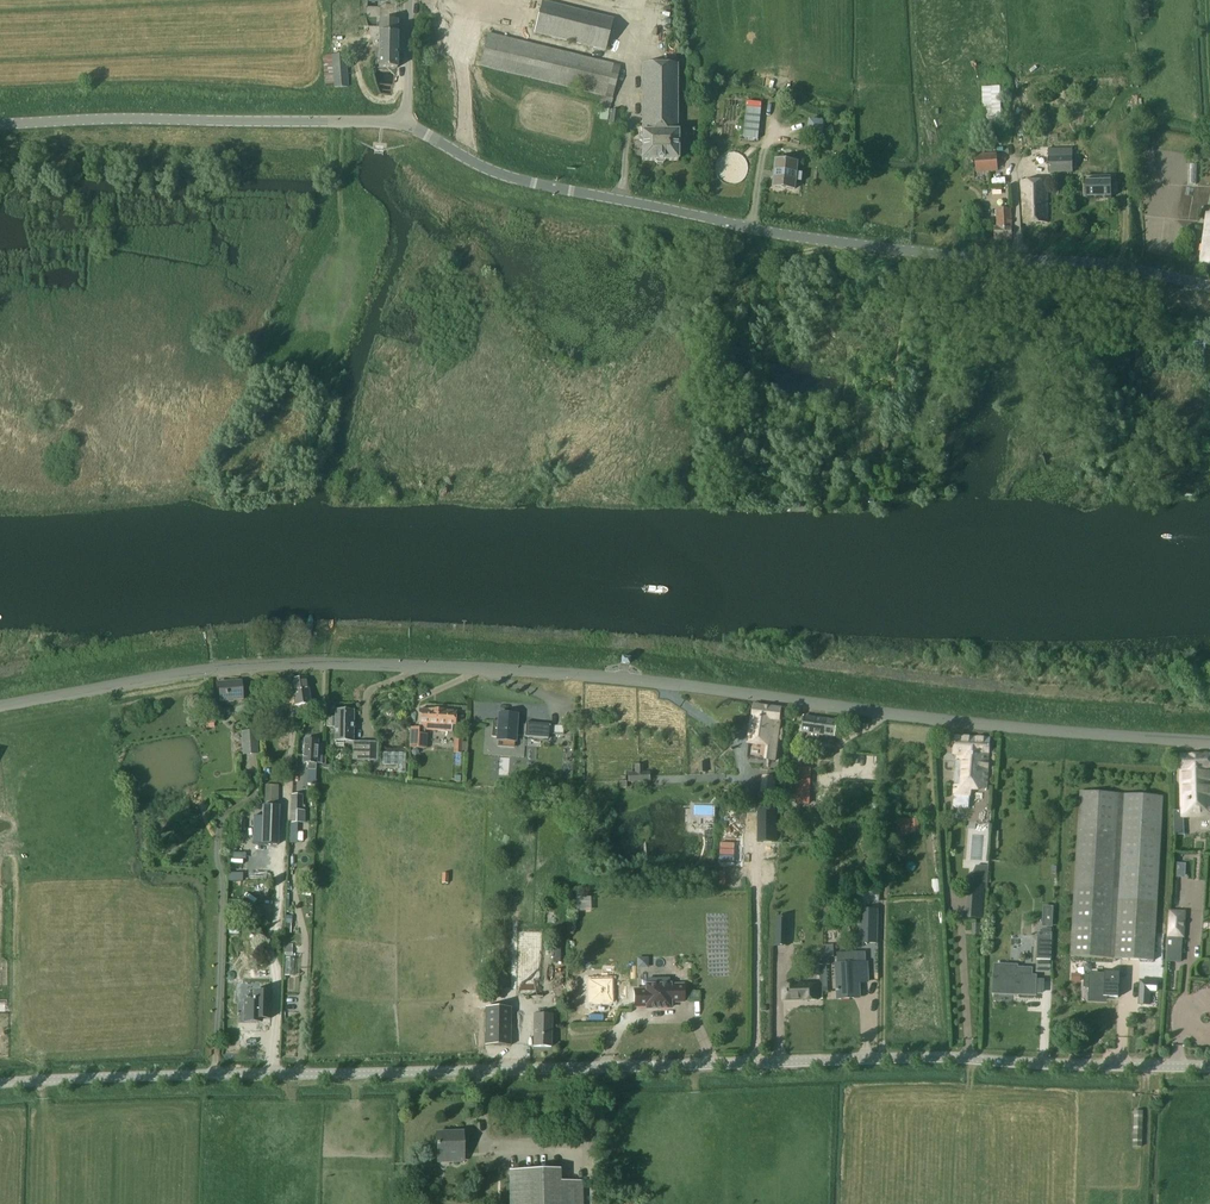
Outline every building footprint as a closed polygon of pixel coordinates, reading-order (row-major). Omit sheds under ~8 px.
[(534,12),(550,16),(554,0),(537,0),(534,12)] [(550,16),(567,20),(572,0),(571,0),(554,0),(550,16)] [(572,0),(567,20),(583,24),(588,4),(572,0)] [(588,4),(583,24),(599,28),(604,8),(588,4)] [(1149,4),(1139,4),(1140,19),(1149,19),(1149,4)] [(604,8),(599,28),(615,32),(620,13),(604,8)] [(534,12),(529,32),(535,33),(545,36),(550,16),(534,12)] [(550,16),(545,36),(561,40),(567,20),(550,16)] [(567,20),(561,40),(578,44),(583,24),(567,20)] [(388,68),(396,68),(397,68),(398,21),(388,21),(380,21),(379,68),(388,68)] [(583,24),(578,44),(594,48),(599,28),(583,24)] [(599,28),(594,48),(605,51),(610,52),(615,32),(599,28)] [(349,87),(348,74),(347,55),(332,56),(334,84),(334,88),(349,87)] [(334,84),(332,56),(323,57),(325,85),(334,84)] [(639,135),(639,140),(642,142),(642,161),(654,161),(657,164),(663,164),(666,161),(678,161),(678,132),(678,65),(642,65),(642,132),(642,134),(639,135)] [(1000,88),(983,89),(985,125),(1001,125),(1000,88)] [(601,108),(600,119),(608,120),(609,110),(601,108)] [(762,109),(748,108),(745,138),(759,139),(762,109)] [(618,125),(620,111),(611,110),(609,124),(618,125)] [(1052,171),(1072,170),(1071,150),(1051,151),(1052,171)] [(998,171),(996,155),(976,157),(977,172),(984,172),(998,171)] [(777,160),(774,187),(795,190),(798,163),(777,160)] [(1023,223),(1048,223),(1048,181),(1022,181),(1023,223)] [(1112,181),(1086,181),(1086,199),(1112,198),(1112,181)] [(995,239),(1013,238),(1012,210),(998,210),(998,228),(995,228),(995,239)] [(1207,214),(1200,265),(1209,266),(1209,214),(1207,214)] [(295,705),(311,703),(307,677),(292,679),(292,683),(291,684),(291,688),(293,689),(295,705)] [(243,701),(241,682),(219,683),(221,702),(243,701)] [(749,758),(775,761),(781,709),(755,706),(749,758)] [(354,742),(354,732),(355,710),(336,709),(335,716),(327,716),(326,726),(335,727),(335,731),(334,741),(354,742)] [(420,709),(420,713),(419,723),(419,728),(410,727),(409,748),(427,749),(427,734),(425,734),(425,729),(452,731),(453,725),(456,725),(457,712),(420,709)] [(526,724),(516,724),(517,716),(516,716),(516,713),(510,712),(510,715),(507,715),(507,712),(501,712),(501,715),(499,715),(499,720),(493,720),(492,737),(498,737),(497,741),(498,741),(498,746),(514,747),(514,742),(515,742),(516,735),(525,736),(525,737),(548,739),(549,733),(564,734),(564,725),(526,722),(526,724)] [(805,716),(803,732),(835,737),(838,721),(805,716)] [(243,756),(258,755),(257,731),(242,732),(243,756)] [(969,786),(987,787),(989,754),(990,754),(991,739),(955,736),(954,753),(958,753),(955,797),(969,798),(969,786)] [(305,740),(304,762),(309,763),(308,770),(316,771),(316,763),(322,764),(323,743),(318,743),(318,741),(305,740)] [(453,753),(462,753),(462,740),(454,740),(453,753)] [(353,760),(378,761),(378,742),(354,742),(353,760)] [(1181,756),(1182,772),(1183,817),(1209,816),(1209,755),(1181,756)] [(804,797),(810,797),(811,770),(798,769),(797,801),(804,802),(804,797)] [(650,773),(629,774),(629,781),(651,780),(650,773)] [(761,793),(774,794),(775,777),(762,776),(761,793)] [(278,802),(278,785),(265,785),(265,802),(278,802)] [(1164,796),(1080,792),(1071,956),(1110,959),(1115,959),(1155,961),(1164,796)] [(305,811),(303,811),(303,795),(291,795),(291,823),(305,823),(305,811)] [(261,844),(278,845),(280,806),(263,805),(262,829),(254,829),(253,843),(261,843),(261,844)] [(717,848),(743,848),(743,807),(717,807),(717,848)] [(757,843),(777,843),(777,808),(758,808),(757,843)] [(912,830),(912,818),(897,818),(898,830),(912,830)] [(985,919),(987,865),(970,865),(968,918),(985,919)] [(265,902),(266,886),(243,886),(243,901),(265,902)] [(1042,906),(1042,926),(1053,926),(1054,906),(1042,906)] [(861,910),(860,944),(878,944),(878,910),(861,910)] [(1171,937),(1185,938),(1187,912),(1170,910),(1168,937),(1171,937)] [(789,918),(777,918),(776,946),(788,946),(789,918)] [(1052,929),(1046,929),(1045,933),(1038,932),(1037,960),(1051,960),(1052,929)] [(1168,937),(1166,962),(1179,963),(1181,940),(1170,939),(1171,937),(1168,937)] [(542,943),(517,943),(517,977),(543,977),(542,943)] [(822,944),(821,964),(833,964),(833,945),(822,944)] [(647,958),(637,958),(637,967),(646,968),(647,958)] [(868,982),(868,963),(837,965),(839,999),(855,998),(854,983),(868,982)] [(994,974),(993,994),(1035,996),(1036,993),(1043,994),(1044,979),(1036,979),(1036,976),(1033,976),(1034,968),(1019,967),(1019,965),(1012,965),(995,964),(995,974),(994,974)] [(1085,975),(1084,988),(1092,988),(1092,1000),(1105,1001),(1106,997),(1119,998),(1120,973),(1106,972),(1105,976),(1085,975)] [(525,979),(525,996),(542,996),(542,978),(525,979)] [(669,984),(669,978),(648,979),(648,985),(647,985),(647,990),(635,990),(635,1006),(656,1006),(656,1008),(671,1008),(671,1002),(685,1001),(684,985),(675,985),(675,987),(671,987),(671,984),(669,984)] [(1158,981),(1142,980),(1140,1004),(1150,1005),(1151,991),(1158,991),(1158,981)] [(788,995),(788,1000),(809,999),(809,1001),(818,1000),(817,984),(798,985),(798,984),(788,984),(788,992),(787,992),(787,995),(788,995)] [(245,1002),(244,1022),(257,1022),(261,1022),(261,1019),(271,1019),(271,993),(257,992),(257,1000),(253,1000),(253,1002),(245,1002)] [(511,1046),(512,1008),(485,1007),(484,1046),(511,1046)] [(552,1015),(534,1015),(534,1046),(552,1047),(552,1015)] [(1142,1145),(1143,1111),(1134,1110),(1133,1145),(1142,1145)] [(463,1132),(437,1133),(437,1162),(464,1161),(463,1132)] [(512,1203),(584,1203),(584,1181),(562,1181),(561,1169),(511,1170),(512,1203)]
